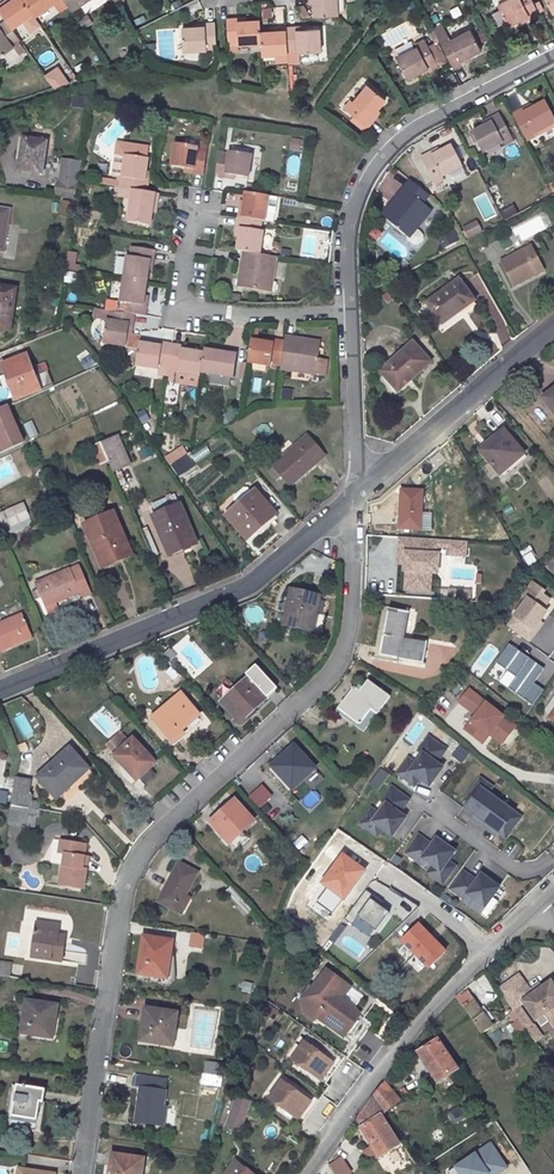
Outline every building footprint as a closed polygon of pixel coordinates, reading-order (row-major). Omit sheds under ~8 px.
[(9,1),(8,0),(4,0),(0,3),(0,10),(6,19),(12,27),(33,13),(24,0),(11,0),(9,1)] [(33,13),(35,16),(58,0),(24,0),(33,13)] [(72,10),(87,0),(65,0),(72,10)] [(313,4),(314,17),(337,15),(336,0),(313,0),(313,4)] [(498,5),(509,26),(520,20),(529,15),(530,18),(540,13),(533,0),(508,0),(498,5)] [(553,13),(553,12),(553,0),(546,0),(553,13)] [(297,19),(307,19),(307,6),(297,6),(297,19)] [(260,20),(246,21),(237,21),(237,18),(226,18),(227,42),(238,41),(238,45),(262,43),(261,32),(260,20)] [(12,27),(6,19),(0,24),(0,28),(0,57),(13,47),(11,44),(20,38),(12,27)] [(204,27),(195,27),(182,27),(183,51),(206,50),(206,46),(216,45),(215,22),(204,22),(204,27)] [(433,30),(439,41),(449,36),(442,25),(433,30)] [(320,29),(306,29),(297,30),(296,26),(286,27),(288,50),(298,50),(298,53),(321,52),(320,29)] [(261,32),(262,43),(262,56),(288,54),(288,50),(286,27),(273,28),(273,31),(269,32),(261,32)] [(429,32),(435,43),(436,43),(439,41),(433,30),(429,32)] [(461,60),(469,56),(481,50),(471,30),(450,40),(449,36),(439,41),(453,69),(463,64),(461,60)] [(419,71),(428,67),(430,70),(439,65),(446,62),(436,43),(435,43),(429,46),(425,38),(415,43),(417,47),(397,57),(408,78),(419,71)] [(59,66),(45,75),(54,87),(70,81),(59,66)] [(430,70),(428,67),(419,71),(421,75),(430,70)] [(371,116),(377,109),(386,99),(367,84),(353,102),(350,99),(343,108),(367,127),(374,118),(371,116)] [(71,105),(83,107),(85,97),(73,95),(71,105)] [(532,107),(524,111),(523,108),(513,113),(527,140),(536,135),(535,132),(553,122),(553,120),(544,101),(532,107)] [(374,118),(380,112),(377,109),(371,116),(374,118)] [(513,140),(500,113),(491,118),(492,121),(484,125),(472,132),(483,152),(502,142),(504,145),(513,140)] [(42,173),(47,141),(23,137),(18,169),(42,173)] [(290,137),(289,149),(301,150),(302,138),(290,137)] [(452,140),(459,155),(465,152),(458,137),(452,140)] [(112,176),(118,177),(117,187),(132,189),(147,191),(149,181),(145,181),(146,171),(148,158),(141,157),(143,147),(118,143),(116,153),(115,153),(112,176)] [(193,172),(204,174),(207,151),(197,149),(197,146),(175,143),(171,166),(184,168),(194,169),(193,172)] [(421,157),(435,183),(444,179),(442,176),(462,165),(452,144),(440,151),(432,155),(430,151),(421,157)] [(226,174),(235,175),(249,177),(252,154),(229,151),(229,154),(219,153),(216,176),(225,177),(226,174)] [(397,206),(386,219),(409,237),(432,210),(423,203),(430,195),(410,179),(392,201),(397,206)] [(74,197),(76,185),(57,182),(55,194),(74,197)] [(132,189),(117,187),(116,197),(131,200),(132,189)] [(157,204),(159,193),(147,191),(132,189),(131,200),(128,222),(150,225),(152,211),(153,203),(157,204)] [(245,192),(244,201),(244,205),(240,204),(238,217),(261,220),(265,221),(269,196),(245,192)] [(236,206),(238,195),(227,193),(225,203),(236,206)] [(70,202),(62,200),(60,216),(68,217),(70,202)] [(392,201),(381,215),(386,219),(397,206),(392,201)] [(10,208),(0,207),(0,251),(3,251),(10,208)] [(475,219),(480,228),(485,227),(480,216),(475,219)] [(243,251),(260,254),(263,232),(260,231),(261,220),(238,217),(236,227),(240,228),(239,237),(237,250),(243,251)] [(466,235),(480,228),(475,219),(467,223),(468,225),(463,228),(466,235)] [(451,231),(457,243),(460,241),(455,229),(451,231)] [(443,250),(457,243),(451,231),(441,236),(444,242),(440,243),(443,250)] [(528,279),(544,270),(531,245),(500,261),(514,286),(521,282),(519,277),(525,273),(528,279)] [(150,260),(153,261),(155,250),(131,247),(130,257),(126,256),(123,279),(146,282),(148,269),(150,260)] [(276,256),(260,254),(243,251),(240,270),(244,270),(242,288),(271,292),(276,256)] [(74,265),(76,254),(68,253),(65,270),(79,272),(80,266),(74,265)] [(146,282),(123,279),(119,301),(123,302),(122,312),(134,314),(145,316),(147,305),(143,304),(144,295),(146,282)] [(458,309),(473,298),(459,279),(427,302),(443,322),(459,310),(458,309)] [(16,288),(0,285),(0,328),(10,329),(16,288)] [(125,346),(127,333),(129,323),(133,324),(134,314),(122,312),(101,309),(99,319),(105,320),(101,342),(125,346)] [(284,340),(281,364),(280,369),(315,374),(320,345),(303,342),(304,338),(285,335),(284,340)] [(264,341),(251,339),(248,363),(269,366),(270,363),(281,364),(284,340),(274,339),(274,343),(264,341)] [(408,375),(411,379),(431,361),(413,341),(379,371),(394,388),(408,375)] [(161,346),(152,344),(139,342),(138,347),(136,365),(158,369),(158,365),(168,367),(172,344),(162,342),(161,346)] [(204,352),(191,350),(181,349),(182,345),(172,344),(168,367),(178,369),(178,372),(200,375),(204,352)] [(226,353),(219,352),(204,349),(201,372),(233,377),(238,350),(227,348),(226,353)] [(26,354),(3,363),(17,398),(40,389),(26,354)] [(47,370),(37,375),(43,388),(53,383),(47,370)] [(411,379),(408,375),(394,388),(397,392),(411,379)] [(542,398),(553,414),(553,388),(542,398)] [(23,442),(7,405),(0,408),(0,452),(23,442)] [(145,409),(136,412),(140,423),(149,420),(145,409)] [(24,424),(31,439),(38,435),(32,420),(24,424)] [(496,439),(481,453),(500,475),(523,453),(502,430),(494,437),(496,439)] [(496,439),(494,437),(492,434),(477,448),(481,453),(496,439)] [(273,465),(268,470),(276,480),(282,475),(290,485),(315,464),(312,461),(322,452),(307,435),(273,464),(273,465)] [(460,441),(464,449),(475,444),(470,435),(460,441)] [(102,444),(108,460),(113,471),(130,464),(118,437),(102,444)] [(108,460),(102,444),(94,447),(101,463),(108,460)] [(165,454),(175,477),(195,469),(185,445),(165,454)] [(206,445),(191,454),(196,462),(211,453),(206,445)] [(149,446),(139,450),(142,458),(152,454),(149,446)] [(226,515),(247,539),(256,532),(254,529),(274,512),(255,490),(226,515)] [(400,490),(399,529),(420,530),(421,513),(422,491),(400,490)] [(158,514),(180,504),(176,494),(154,504),(158,514)] [(1,530),(29,517),(21,502),(0,512),(0,527),(1,530)] [(196,541),(180,504),(158,514),(152,516),(168,553),(196,541)] [(84,525),(102,566),(131,554),(114,512),(84,525)] [(430,514),(421,513),(420,530),(430,530),(430,514)] [(399,594),(438,595),(439,542),(401,541),(399,594)] [(532,552),(523,556),(528,567),(537,562),(532,552)] [(544,561),(547,564),(553,558),(553,554),(544,561)] [(547,564),(546,565),(552,574),(553,572),(553,558),(547,564)] [(81,598),(91,593),(78,564),(35,583),(45,606),(78,592),(81,598)] [(482,600),(483,581),(468,580),(466,599),(482,600)] [(290,589),(282,625),(313,633),(318,614),(316,614),(321,596),(290,589)] [(534,602),(540,594),(534,590),(529,598),(534,602)] [(244,616),(255,622),(261,611),(250,605),(244,616)] [(392,659),(397,660),(422,664),(426,644),(402,640),(407,612),(390,609),(385,636),(383,635),(380,651),(393,653),(392,659)] [(31,636),(22,612),(0,622),(0,650),(31,636)] [(543,689),(534,683),(545,667),(509,643),(487,674),(532,705),(543,689)] [(168,667),(163,675),(171,681),(177,673),(168,667)] [(259,668),(221,701),(236,718),(249,707),(252,710),(277,687),(259,668)] [(367,681),(361,688),(359,692),(355,689),(353,687),(338,708),(358,723),(369,708),(376,713),(389,696),(367,681)] [(515,726),(469,690),(459,702),(476,715),(464,730),(482,743),(489,734),(493,729),(505,738),(515,726)] [(152,716),(172,741),(183,732),(180,729),(199,713),(181,692),(152,716)] [(542,711),(550,716),(549,717),(553,721),(553,694),(542,711)] [(239,722),(252,710),(249,707),(236,718),(239,722)] [(336,711),(349,721),(363,732),(376,713),(369,708),(358,723),(338,708),(336,711)] [(23,713),(14,718),(23,736),(32,732),(23,713)] [(493,729),(489,734),(501,744),(505,738),(493,729)] [(410,730),(354,808),(367,817),(423,739),(410,730)] [(113,755),(131,774),(134,771),(139,777),(156,762),(132,737),(113,755)] [(274,769),(291,788),(313,768),(293,745),(279,758),(282,761),(274,769)] [(70,779),(74,783),(89,769),(70,747),(37,777),(53,795),(70,779)] [(271,765),(274,769),(282,761),(279,758),(271,765)] [(134,771),(131,774),(136,780),(139,777),(134,771)] [(28,807),(36,809),(38,809),(39,803),(30,802),(31,794),(28,794),(30,779),(14,777),(11,805),(28,807)] [(70,779),(53,795),(57,799),(74,783),(70,779)] [(249,796),(259,808),(272,796),(262,784),(249,796)] [(507,840),(524,814),(479,785),(462,811),(507,840)] [(8,791),(0,790),(0,801),(7,802),(8,791)] [(316,793),(303,797),(306,806),(319,802),(316,793)] [(233,800),(209,822),(229,843),(253,821),(233,800)] [(36,809),(28,807),(25,826),(33,827),(36,809)] [(424,843),(434,831),(425,825),(416,838),(424,843)] [(64,853),(59,885),(83,888),(86,869),(81,868),(83,856),(85,844),(60,840),(58,853),(64,853)] [(469,886),(489,857),(471,844),(450,873),(469,886)] [(351,888),(364,870),(342,855),(325,879),(330,882),(327,887),(340,896),(347,886),(351,888)] [(176,911),(185,895),(197,873),(178,862),(157,901),(176,911)] [(450,873),(447,877),(466,890),(469,886),(450,873)] [(321,883),(327,887),(330,882),(325,879),(321,883)] [(375,935),(390,905),(402,912),(408,900),(370,880),(348,921),(375,935)] [(254,910),(231,885),(224,891),(247,916),(254,910)] [(343,899),(351,888),(347,886),(340,896),(343,899)] [(189,898),(185,895),(176,911),(181,913),(189,898)] [(288,915),(284,921),(297,931),(301,925),(288,915)] [(428,969),(448,950),(418,920),(399,939),(428,969)] [(36,923),(36,925),(31,956),(61,961),(64,943),(57,942),(58,936),(59,926),(36,923)] [(191,931),(188,946),(203,948),(205,933),(191,931)] [(166,978),(169,956),(171,941),(143,936),(137,974),(149,975),(166,978)] [(407,961),(417,971),(423,964),(414,955),(407,961)] [(148,979),(169,982),(173,956),(169,956),(166,978),(149,975),(148,979)] [(21,975),(22,965),(12,964),(11,974),(21,975)] [(553,1017),(553,987),(549,981),(540,988),(531,995),(528,990),(517,975),(498,989),(511,1009),(522,1001),(535,1019),(545,1012),(550,1019),(553,1017)] [(344,995),(350,987),(344,982),(334,996),(360,1015),(344,995)] [(537,984),(528,990),(531,995),(540,988),(537,984)] [(313,989),(309,986),(301,997),(304,1010),(315,1018),(317,1016),(318,1014),(310,1008),(307,997),(313,989)] [(455,996),(481,1033),(491,1026),(471,999),(472,998),(467,991),(460,996),(458,993),(455,996)] [(34,1029),(50,1032),(52,1018),(55,1019),(57,1005),(26,1000),(21,1032),(33,1034),(34,1029)] [(168,1045),(170,1026),(175,1027),(177,1012),(144,1008),(139,1041),(168,1045)] [(511,1024),(518,1034),(526,1029),(512,1010),(508,1013),(514,1022),(511,1024)] [(52,1018),(50,1032),(34,1029),(33,1034),(52,1037),(55,1019),(52,1018)] [(417,1052),(437,1081),(457,1068),(437,1038),(417,1052)] [(304,1042),(292,1058),(317,1076),(329,1060),(304,1042)] [(317,1076),(326,1082),(337,1066),(329,1060),(317,1076)] [(221,1076),(223,1064),(208,1062),(206,1074),(221,1076)] [(203,1073),(201,1084),(220,1086),(221,1076),(206,1074),(203,1073)] [(134,1076),(133,1087),(140,1088),(135,1122),(156,1124),(158,1106),(163,1107),(166,1080),(134,1076)] [(281,1080),(269,1096),(295,1115),(306,1098),(281,1080)] [(384,1081),(381,1084),(397,1103),(400,1100),(384,1081)] [(17,1084),(12,1115),(36,1119),(39,1101),(43,1101),(45,1089),(17,1084)] [(373,1094),(385,1112),(397,1103),(381,1084),(373,1094)] [(388,1117),(385,1112),(373,1094),(356,1119),(361,1126),(360,1126),(379,1157),(399,1144),(384,1120),(388,1117)] [(234,1097),(225,1120),(234,1124),(244,1101),(234,1097)] [(295,1115),(303,1121),(315,1105),(306,1098),(295,1115)] [(459,1104),(446,1111),(454,1125),(466,1118),(459,1104)] [(163,1125),(165,1107),(163,1107),(158,1106),(156,1124),(163,1125)] [(143,1158),(112,1154),(109,1173),(136,1173),(137,1173),(140,1173),(141,1173),(143,1158)] [(329,1164),(335,1173),(351,1173),(342,1157),(329,1164)] [(252,1173),(241,1165),(235,1159),(223,1173),(252,1173)]
